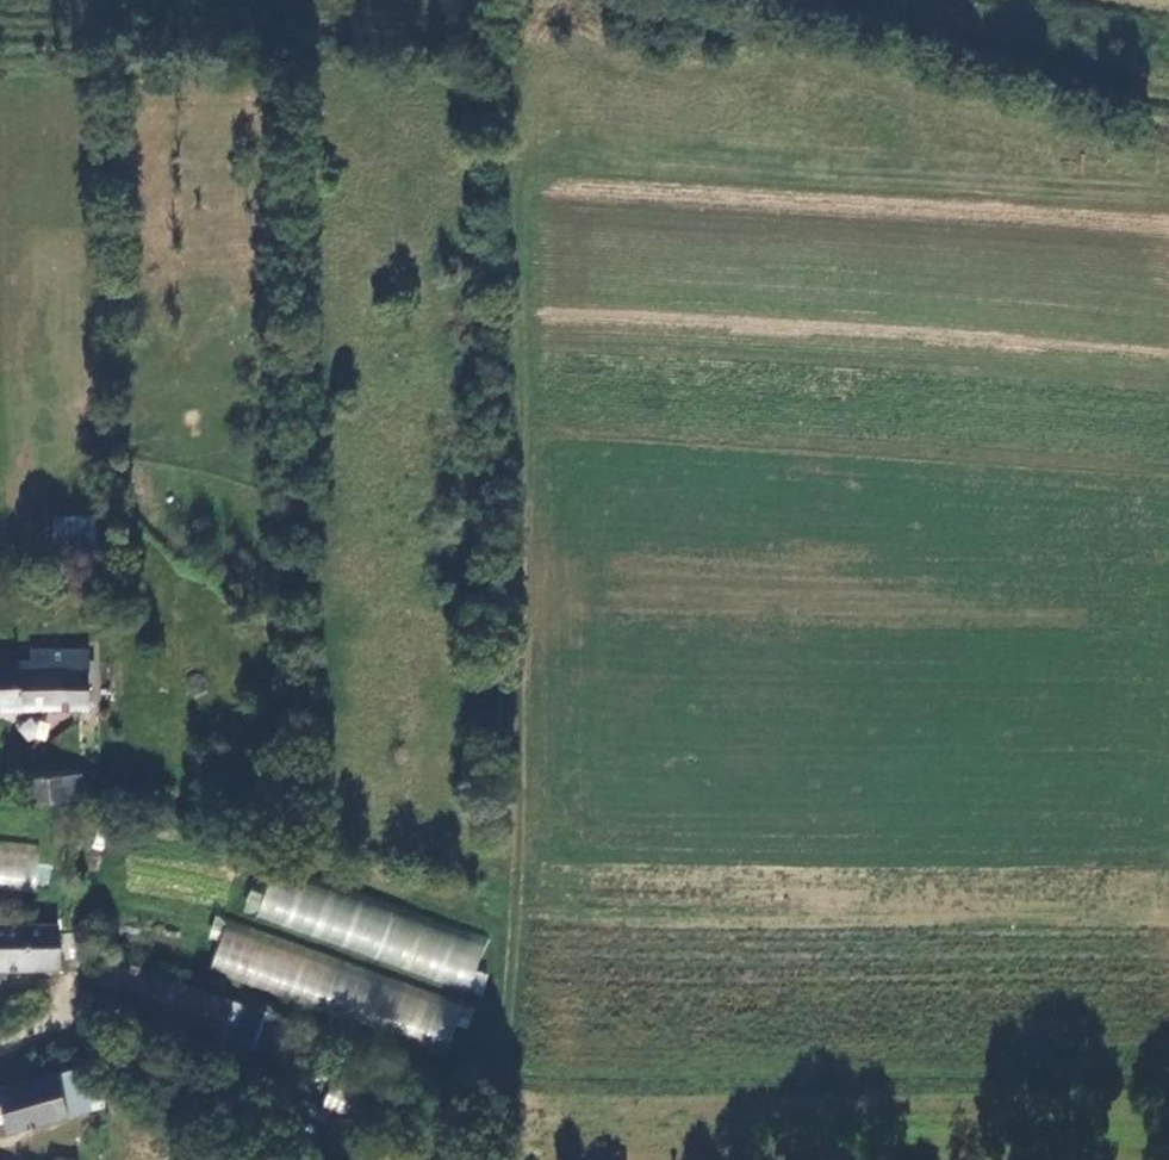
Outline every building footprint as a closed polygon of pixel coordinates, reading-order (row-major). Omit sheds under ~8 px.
[(101,506),(61,509),(62,536),(102,535),(101,506)] [(38,661),(25,660),(25,656),(0,657),(0,713),(96,710),(95,659),(96,659),(96,641),(53,640),(53,651),(42,651),(38,655),(38,661)] [(38,655),(42,651),(25,653),(25,656),(25,660),(38,661),(38,655)] [(41,800),(93,798),(92,774),(41,776),(41,800)] [(0,837),(0,889),(33,893),(40,842),(0,837)] [(466,991),(485,938),(274,865),(255,918),(466,991)] [(473,1001),(214,913),(195,968),(454,1056),(473,1001)] [(66,915),(0,919),(0,963),(69,959),(66,915)] [(207,1018),(204,1027),(261,1048),(273,1014),(183,980),(174,1006),(207,1018)] [(99,1058),(69,1064),(0,1083),(0,1120),(17,1115),(20,1126),(98,1104),(99,1058)] [(94,1155),(70,1150),(68,1159),(93,1159),(94,1155)]
